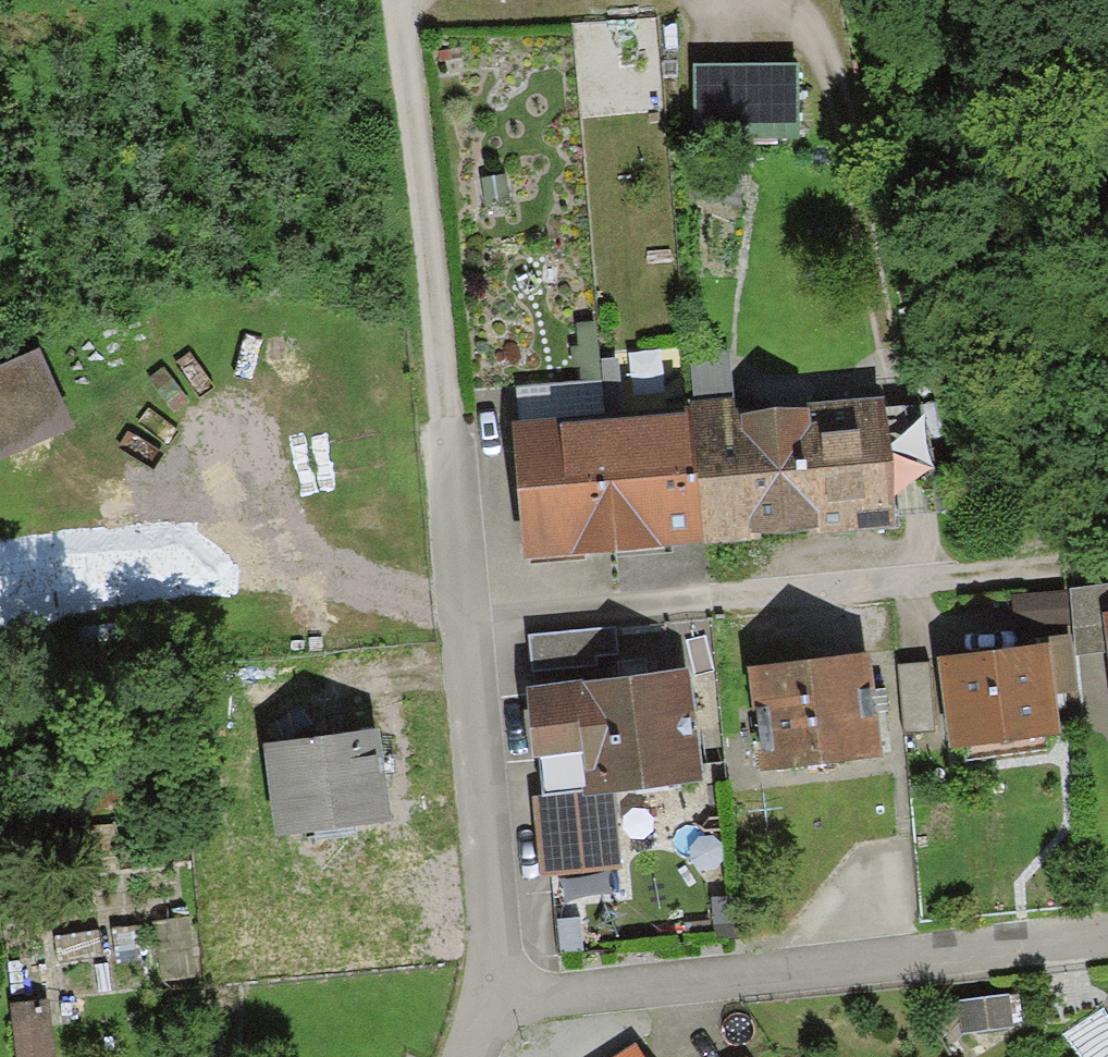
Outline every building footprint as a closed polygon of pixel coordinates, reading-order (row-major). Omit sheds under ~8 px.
[(796,142),(798,72),(704,71),(703,141),(796,142)] [(73,426),(53,366),(0,383),(0,450),(73,426)] [(693,395),(695,423),(705,537),(897,521),(887,408),(741,420),(740,409),(716,412),(714,393),(693,395)] [(695,423),(617,430),(626,529),(651,527),(653,542),(705,537),(695,423)] [(600,531),(626,529),(617,430),(524,438),(533,539),(570,536),(571,548),(601,545),(600,531)] [(1107,648),(1107,586),(1072,589),(1078,650),(1107,648)] [(1059,623),(1057,596),(1021,598),(1022,626),(1059,623)] [(623,657),(620,629),(532,638),(536,677),(596,672),(595,659),(623,657)] [(951,746),(1052,735),(1046,678),(1072,676),(1067,634),(1037,637),(1039,652),(942,662),(951,746)] [(928,661),(894,665),(903,737),(936,734),(928,661)] [(879,759),(869,662),(760,673),(771,770),(879,759)] [(578,687),(592,792),(695,779),(681,673),(578,687)] [(401,679),(209,696),(235,979),(427,961),(401,679)] [(592,792),(578,687),(527,693),(541,799),(592,792)] [(192,921),(156,927),(167,990),(203,984),(192,921)] [(13,1011),(17,1056),(57,1056),(53,1007),(13,1011)]
